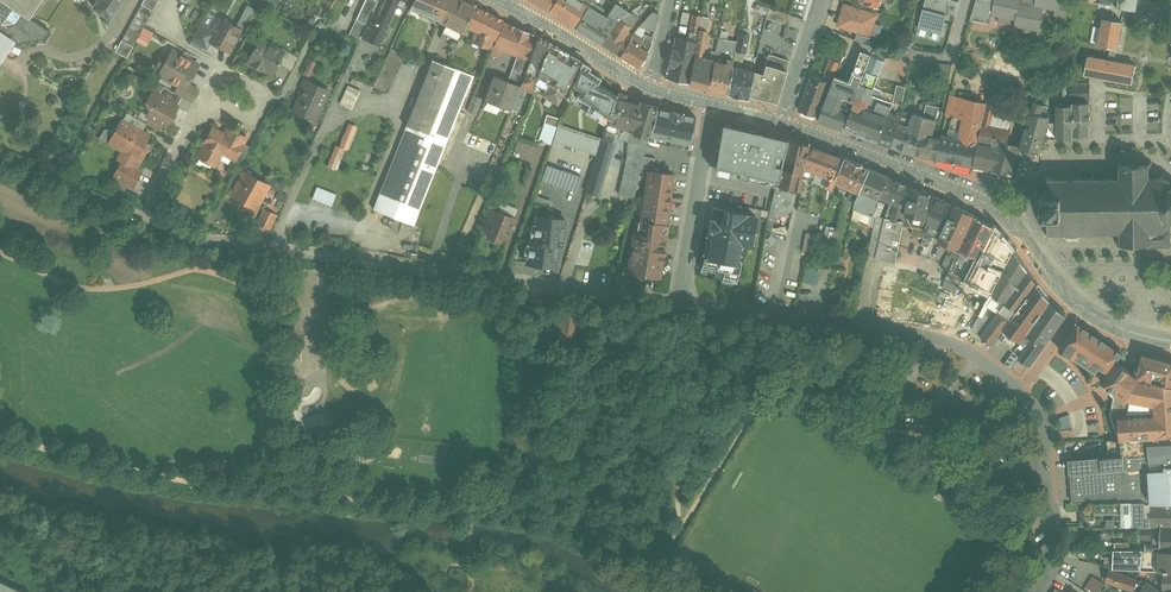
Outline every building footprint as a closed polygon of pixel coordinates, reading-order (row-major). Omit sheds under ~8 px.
[(7,36),(0,46),(0,51),(4,54),(13,41),(21,46),(25,41),(30,45),(33,40),(38,43),(41,38),(46,42),(53,32),(33,18),(33,19),(9,3),(11,0),(0,0),(0,30),(7,36)] [(9,3),(33,19),(33,18),(45,0),(11,0),(9,3)] [(95,5),(112,17),(123,0),(98,0),(95,5)] [(357,19),(369,24),(370,20),(380,0),(366,0),(357,19)] [(377,21),(388,26),(399,3),(400,0),(387,0),(377,21)] [(414,1),(411,8),(441,20),(449,0),(414,0),(414,1)] [(444,32),(460,40),(467,26),(475,5),(465,0),(460,0),(444,32)] [(549,11),(556,0),(531,0),(549,11)] [(549,11),(574,27),(587,6),(587,5),(579,0),(556,0),(549,11)] [(918,27),(942,33),(947,15),(945,14),(949,0),(925,0),(918,27)] [(994,0),(977,0),(972,19),(991,23),(993,15),(996,0),(994,0)] [(996,0),(993,15),(1000,16),(999,22),(1008,24),(1009,18),(1017,20),(1016,26),(1024,28),(1023,33),(1032,35),(1033,29),(1040,31),(1045,8),(1046,0),(994,0),(996,0)] [(1054,1),(1052,9),(1056,10),(1055,15),(1067,18),(1070,3),(1063,2),(1063,0),(1049,0),(1054,1)] [(1117,7),(1137,11),(1139,0),(1119,0),(1117,7)] [(594,3),(589,6),(576,28),(603,45),(617,23),(608,17),(602,14),(605,9),(594,3)] [(630,12),(617,3),(608,17),(617,23),(619,19),(630,12)] [(143,4),(130,27),(141,34),(154,10),(143,4)] [(878,14),(846,4),(840,25),(859,31),(856,40),(877,48),(884,25),(875,23),(878,14)] [(248,5),(236,25),(250,32),(260,11),(248,5)] [(505,19),(475,5),(467,26),(484,34),(480,44),(492,49),(505,19)] [(770,9),(768,18),(788,22),(790,13),(770,9)] [(630,12),(619,19),(631,27),(638,16),(630,12)] [(654,12),(640,27),(655,31),(660,13),(654,12)] [(703,16),(694,14),(690,31),(700,33),(703,16)] [(700,33),(696,56),(702,57),(704,51),(705,51),(709,31),(708,31),(711,17),(703,16),(700,33)] [(240,28),(222,18),(218,25),(216,26),(213,31),(214,34),(218,37),(219,37),(215,43),(230,51),(236,40),(234,39),(240,28)] [(369,24),(357,19),(350,34),(361,39),(363,36),(369,24)] [(631,27),(619,19),(617,23),(603,45),(621,56),(631,41),(625,37),(631,27)] [(1123,22),(1104,19),(1098,46),(1118,50),(1123,22)] [(376,23),(370,20),(369,24),(363,36),(380,44),(388,26),(377,21),(376,23)] [(539,35),(505,22),(495,46),(494,45),(491,54),(499,57),(502,49),(519,55),(528,58),(531,60),(539,35)] [(213,31),(201,24),(192,41),(207,49),(211,42),(208,41),(213,31)] [(751,35),(740,32),(738,41),(735,58),(740,59),(742,52),(747,53),(751,35)] [(631,41),(621,56),(637,66),(641,65),(652,45),(653,40),(646,36),(643,40),(635,34),(631,41)] [(552,43),(539,35),(531,60),(527,72),(516,101),(522,103),(527,90),(533,91),(538,76),(545,56),(552,43)] [(738,41),(719,37),(715,60),(709,89),(727,93),(733,67),(735,58),(738,41)] [(271,44),(261,38),(248,62),(273,75),(280,64),(284,55),(283,55),(270,47),(271,44)] [(697,43),(677,38),(674,49),(667,78),(690,84),(697,43)] [(848,43),(836,38),(834,44),(837,46),(846,49),(848,43)] [(581,60),(572,56),(571,56),(570,58),(563,54),(564,52),(563,49),(557,46),(555,47),(552,46),(553,44),(552,43),(545,56),(538,76),(546,80),(549,77),(553,79),(545,92),(546,96),(556,102),(560,101),(571,82),(570,81),(572,78),(573,79),(581,66),(582,62),(581,61),(581,60)] [(846,49),(837,46),(834,54),(844,58),(847,50),(846,49)] [(875,49),(866,46),(860,62),(869,65),(875,49)] [(200,64),(173,49),(169,57),(168,57),(163,58),(159,64),(161,69),(164,71),(163,72),(165,77),(179,85),(186,89),(190,83),(200,64)] [(888,54),(875,49),(869,65),(867,70),(880,75),(888,54)] [(391,51),(375,86),(389,92),(405,58),(391,51)] [(288,58),(284,55),(280,64),(293,71),(300,57),(292,52),(288,58)] [(791,60),(771,53),(764,75),(762,76),(754,74),(749,98),(754,99),(754,100),(774,105),(778,103),(786,76),(791,60)] [(844,58),(834,54),(832,59),(842,63),(844,58)] [(519,55),(509,80),(495,75),(486,100),(513,109),(516,101),(527,72),(523,70),(528,58),(519,55)] [(702,57),(696,56),(690,84),(709,89),(715,60),(702,57)] [(1136,65),(1088,56),(1085,75),(1132,83),(1136,65)] [(310,59),(305,74),(312,77),(317,61),(310,59)] [(475,75),(434,59),(433,60),(434,60),(374,209),(415,225),(475,75)] [(842,63),(832,59),(826,74),(827,74),(825,80),(832,83),(833,84),(842,63)] [(590,67),(582,62),(581,66),(574,85),(581,90),(579,97),(590,105),(588,108),(599,116),(601,114),(610,119),(618,98),(618,93),(598,82),(601,78),(588,71),(590,67)] [(869,65),(860,62),(852,82),(862,85),(867,70),(869,65)] [(953,65),(937,62),(934,76),(951,79),(953,65)] [(755,72),(733,67),(727,93),(749,98),(754,74),(755,72)] [(880,75),(867,70),(862,85),(860,89),(873,94),(876,87),(880,75)] [(825,80),(813,76),(801,110),(820,116),(832,83),(825,80)] [(852,82),(837,76),(820,121),(844,129),(857,96),(860,89),(862,85),(852,82)] [(317,85),(305,79),(302,86),(313,91),(317,85)] [(190,83),(186,89),(179,85),(176,92),(183,96),(193,102),(200,88),(190,83)] [(907,86),(898,84),(895,101),(904,103),(907,86)] [(313,91),(302,86),(302,87),(305,88),(303,95),(302,94),(295,110),(316,120),(330,91),(317,85),(313,91)] [(1090,85),(1064,85),(1064,99),(1090,99),(1090,85)] [(176,92),(165,86),(160,94),(169,99),(168,100),(179,105),(183,96),(176,92)] [(361,93),(348,87),(340,105),(352,111),(361,93)] [(873,94),(860,89),(857,96),(858,96),(846,128),(879,140),(891,111),(892,109),(893,102),(879,96),(882,90),(876,87),(873,94)] [(1037,93),(1023,90),(1020,97),(1035,101),(1037,93)] [(159,94),(151,94),(152,106),(152,107),(153,107),(149,115),(152,117),(148,123),(161,130),(164,124),(167,125),(171,118),(171,116),(170,116),(172,114),(174,115),(180,106),(179,105),(168,100),(169,99),(160,94),(159,94)] [(484,99),(475,95),(469,110),(478,114),(484,99)] [(987,105),(951,97),(950,105),(956,107),(949,136),(942,135),(937,158),(973,166),(978,143),(987,105)] [(630,100),(624,98),(623,98),(623,99),(618,98),(610,119),(605,133),(617,137),(630,140),(628,157),(625,177),(639,181),(645,152),(650,136),(658,108),(652,107),(653,105),(652,104),(647,103),(647,102),(646,103),(642,101),(641,100),(640,101),(640,102),(632,100),(631,100),(630,100)] [(1049,106),(1035,102),(1029,122),(1034,124),(1032,128),(1027,127),(1022,146),(1037,151),(1042,152),(1051,118),(1046,116),(1047,114),(1049,106)] [(1090,102),(1074,102),(1074,105),(1058,105),(1058,122),(1050,122),(1046,138),(1059,137),(1059,138),(1075,138),(1075,128),(1090,128),(1090,122),(1091,122),(1091,115),(1091,114),(1090,102)] [(940,106),(927,104),(924,116),(937,119),(938,117),(939,117),(940,116),(941,111),(941,110),(940,109),(940,106)] [(997,106),(987,104),(983,124),(984,124),(993,126),(997,106)] [(697,117),(658,108),(650,136),(690,144),(697,117)] [(924,116),(903,110),(902,114),(903,115),(894,145),(916,154),(924,116)] [(903,115),(891,111),(879,140),(894,145),(903,115)] [(515,140),(524,116),(513,112),(504,135),(515,140)] [(937,119),(924,116),(916,154),(934,157),(939,135),(934,134),(937,119)] [(134,126),(122,119),(118,127),(113,129),(114,134),(113,136),(120,140),(117,145),(133,155),(128,164),(138,169),(149,149),(145,147),(151,136),(143,131),(148,123),(138,118),(134,126)] [(778,181),(788,140),(722,124),(716,166),(778,181)] [(993,126),(984,124),(975,166),(1013,174),(1025,133),(993,126)] [(599,155),(603,140),(560,125),(558,130),(555,140),(599,155)] [(356,128),(350,126),(341,149),(337,147),(329,169),(336,172),(343,152),(347,153),(356,128)] [(555,140),(558,130),(545,126),(541,138),(554,143),(555,140)] [(214,127),(209,137),(210,137),(207,142),(206,142),(199,156),(216,166),(224,153),(236,159),(236,160),(245,143),(248,138),(229,128),(226,134),(214,127)] [(599,155),(595,168),(607,172),(617,137),(605,133),(603,140),(599,155)] [(778,181),(769,219),(776,221),(778,219),(779,214),(783,212),(789,213),(794,210),(798,190),(803,191),(806,177),(805,177),(813,145),(801,142),(801,141),(800,141),(800,143),(788,140),(778,181)] [(251,146),(245,143),(236,160),(236,159),(234,162),(241,165),(251,146)] [(839,154),(813,144),(813,145),(805,177),(806,177),(815,181),(827,185),(839,154)] [(1037,151),(1022,146),(1020,156),(1035,160),(1037,151)] [(839,162),(837,161),(839,154),(827,185),(834,188),(847,157),(846,157),(841,157),(839,162)] [(865,165),(854,160),(847,157),(834,188),(835,188),(838,182),(855,189),(852,196),(858,199),(861,192),(872,168),(865,165)] [(143,174),(119,161),(111,176),(134,189),(143,174)] [(1149,165),(1123,165),(1120,162),(1118,163),(1119,164),(1119,178),(1110,178),(1110,174),(1108,174),(1108,178),(1096,178),(1096,174),(1094,174),(1094,178),(1081,178),(1081,172),(1079,172),(1066,173),(1066,172),(1064,172),(1064,178),(1051,178),(1048,175),(1046,177),(1050,180),(1050,191),(1048,191),(1046,191),(1046,195),(1044,195),(1044,197),(1040,197),(1040,199),(1044,199),(1044,212),(1041,212),(1041,213),(1044,213),(1044,215),(1046,215),(1046,219),(1048,219),(1048,218),(1050,218),(1050,230),(1047,234),(1048,235),(1052,232),(1065,231),(1065,237),(1067,237),(1080,237),(1082,237),(1082,231),(1095,231),(1095,235),(1096,235),(1096,231),(1109,231),(1109,235),(1111,235),(1111,231),(1123,231),(1123,242),(1119,245),(1121,246),(1124,243),(1150,243),(1154,246),(1155,245),(1163,245),(1163,247),(1165,247),(1165,245),(1170,245),(1170,227),(1170,226),(1170,181),(1165,178),(1165,177),(1164,177),(1164,173),(1162,173),(1162,177),(1151,177),(1151,166),(1154,163),(1153,161),(1149,165)] [(562,169),(549,165),(548,170),(560,174),(562,169)] [(607,172),(595,168),(588,191),(600,195),(607,172)] [(872,168),(861,192),(858,199),(857,205),(856,207),(876,215),(880,204),(879,204),(882,196),(890,176),(872,168)] [(582,176),(562,169),(560,174),(557,185),(577,192),(582,176)] [(560,174),(548,170),(543,183),(556,188),(557,185),(560,174)] [(271,184),(247,171),(233,195),(258,209),(271,184)] [(642,221),(667,225),(670,202),(673,200),(671,197),(674,174),(650,171),(642,221)] [(913,186),(890,176),(882,196),(893,201),(909,207),(913,186)] [(639,181),(625,177),(620,194),(635,197),(639,181)] [(803,191),(799,210),(808,212),(815,181),(806,177),(803,191)] [(933,195),(913,186),(909,207),(905,225),(914,227),(913,234),(925,237),(933,195)] [(318,189),(313,199),(332,207),(337,196),(318,189)] [(858,199),(852,196),(849,203),(857,205),(858,199)] [(935,196),(927,232),(927,231),(927,232),(933,235),(938,237),(953,204),(952,204),(936,197),(936,196),(935,196)] [(553,201),(543,197),(541,204),(551,207),(553,201)] [(893,201),(891,207),(890,207),(887,217),(877,257),(897,262),(905,225),(909,207),(893,201)] [(520,208),(503,202),(499,212),(516,218),(520,208)] [(956,205),(939,240),(960,250),(961,249),(977,215),(956,205)] [(278,214),(266,208),(258,223),(271,229),(278,214)] [(728,222),(712,219),(709,233),(706,234),(708,237),(706,250),(703,253),(705,255),(702,273),(739,280),(745,243),(757,246),(762,216),(730,210),(730,211),(714,208),(730,211),(728,222)] [(499,212),(494,210),(486,231),(491,233),(490,236),(502,241),(503,237),(509,240),(517,219),(516,218),(499,212)] [(567,219),(539,216),(538,221),(537,221),(535,241),(531,240),(528,262),(557,266),(560,246),(563,246),(567,219)] [(978,216),(961,250),(974,256),(980,258),(995,226),(978,216)] [(635,234),(630,271),(661,276),(665,253),(667,251),(665,248),(669,225),(667,225),(642,221),(640,234),(635,234)] [(933,235),(927,232),(925,237),(920,253),(927,255),(933,235)] [(803,252),(819,253),(821,234),(804,233),(803,252)] [(466,240),(460,257),(467,260),(473,243),(466,240)] [(960,250),(947,279),(961,285),(974,256),(961,250),(961,249),(960,250)] [(1015,252),(993,292),(992,292),(977,321),(973,330),(993,344),(1005,328),(1038,283),(1016,251),(1015,251),(1015,252)] [(844,255),(825,255),(825,263),(844,264),(844,255)] [(820,285),(823,270),(807,267),(804,283),(820,285)] [(816,291),(817,286),(803,283),(802,288),(816,291)] [(1038,283),(1005,328),(1010,332),(1002,342),(1014,351),(1022,340),(1050,301),(1038,283)] [(1050,301),(1022,340),(1029,345),(1020,358),(1030,365),(1066,315),(1066,314),(1065,315),(1051,302),(1052,301),(1051,301),(1050,301)] [(580,310),(564,308),(560,339),(576,341),(580,310)] [(1116,348),(1084,327),(1079,324),(1074,331),(1067,342),(1061,350),(1105,379),(1117,362),(1123,353),(1122,352),(1123,351),(1117,347),(1116,348)] [(1014,351),(1004,365),(1012,370),(1020,358),(1029,345),(1022,340),(1014,351)] [(628,350),(612,348),(611,358),(627,359),(628,350)] [(1145,352),(1142,363),(1141,363),(1139,370),(1140,371),(1138,377),(1143,380),(1170,385),(1170,360),(1145,352)] [(1143,380),(1138,377),(1131,372),(1132,370),(1122,364),(1121,365),(1117,362),(1105,379),(1103,382),(1109,386),(1108,387),(1116,392),(1112,415),(1117,430),(1117,431),(1121,431),(1121,439),(1150,438),(1150,439),(1170,438),(1170,385),(1143,380)] [(650,423),(645,422),(644,430),(641,429),(639,437),(656,440),(657,432),(649,430),(650,423)] [(1071,460),(1074,502),(1087,502),(1147,502),(1147,503),(1170,504),(1170,438),(1150,439),(1150,438),(1121,439),(1110,440),(1111,456),(1071,460)] [(1087,502),(1087,527),(1170,526),(1170,504),(1147,503),(1147,502),(1087,502)] [(1140,526),(1140,536),(1136,536),(1136,544),(1147,544),(1147,549),(1157,550),(1170,550),(1170,526),(1140,526)] [(1107,550),(1089,550),(1089,559),(1107,559),(1107,550)] [(1157,550),(1131,550),(1116,550),(1115,550),(1114,569),(1150,570),(1164,570),(1170,571),(1170,550),(1157,550)] [(1148,581),(1117,571),(1113,571),(1110,570),(1107,580),(1109,581),(1114,584),(1141,591),(1148,581)] [(0,580),(0,591),(26,591),(0,580)] [(1148,581),(1141,591),(1163,591),(1148,581)]
